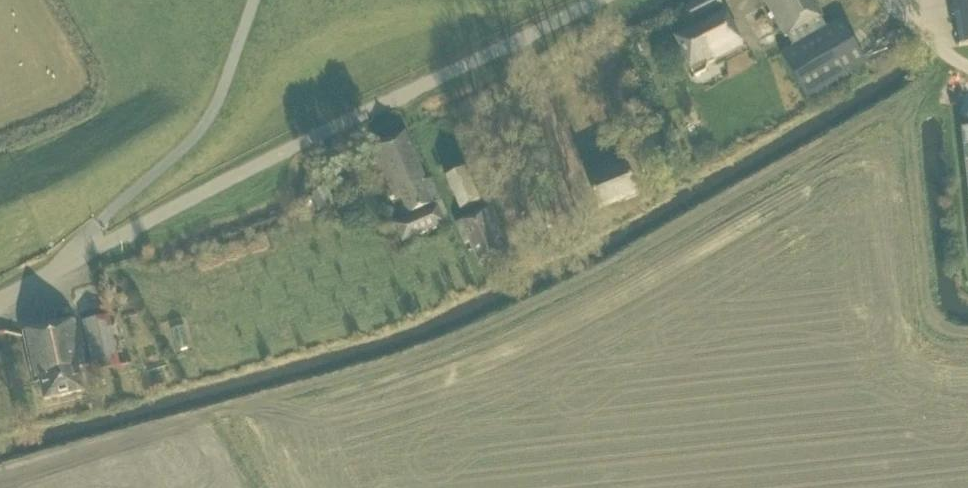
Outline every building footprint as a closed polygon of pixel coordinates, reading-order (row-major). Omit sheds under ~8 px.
[(686,9),(696,27),(675,38),(695,77),(705,72),(708,66),(744,47),(720,0),(704,0),(686,9)] [(786,38),(823,18),(813,0),(765,0),(786,38)] [(961,48),(967,46),(967,0),(953,0),(961,48)] [(782,54),(790,69),(807,100),(868,65),(842,20),(782,54)] [(437,203),(441,201),(432,179),(427,181),(406,133),(372,148),(397,204),(402,202),(408,216),(409,215),(411,219),(395,225),(403,243),(446,225),(437,203)] [(447,179),(461,211),(480,202),(465,170),(447,179)] [(328,208),(337,204),(326,185),(318,189),(319,191),(311,195),(319,211),(327,207),(328,208)] [(503,256),(496,241),(501,239),(489,210),(457,224),(466,245),(470,243),(480,266),(503,256)] [(109,318),(84,323),(94,373),(119,368),(109,318)] [(75,321),(25,332),(36,386),(41,384),(45,402),(85,393),(80,368),(85,367),(75,321)]
